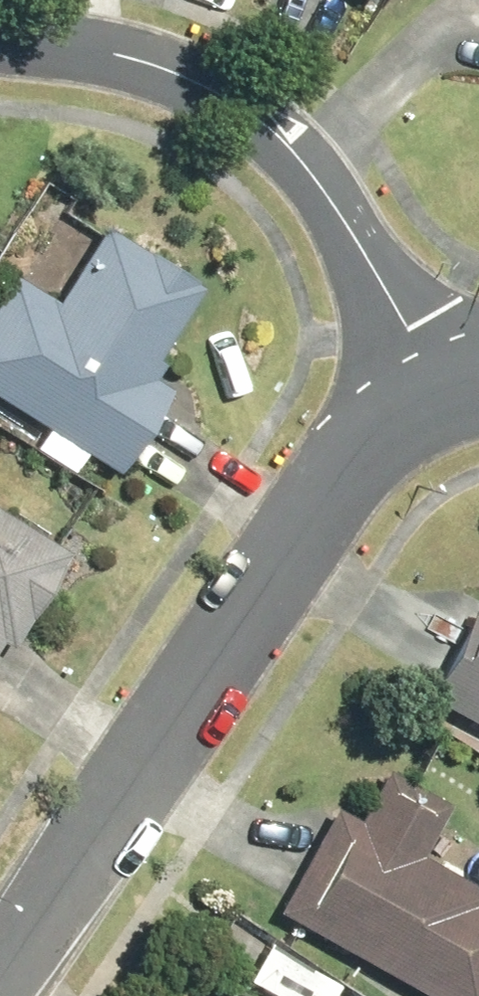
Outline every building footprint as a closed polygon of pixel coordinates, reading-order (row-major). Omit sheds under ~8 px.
[(0,279),(0,403),(40,429),(27,448),(60,468),(72,449),(105,470),(155,393),(132,378),(191,286),(93,225),(43,302),(0,279)] [(51,552),(0,520),(0,633),(51,552)] [(420,696),(478,727),(478,598),(473,595),(420,696)] [(273,910),(426,995),(474,995),(478,987),(478,892),(410,854),(431,817),(368,782),(347,820),(330,811),(273,910)] [(256,941),(238,975),(275,995),(307,995),(318,976),(256,941)] [(209,983),(202,995),(231,995),(209,983)]
